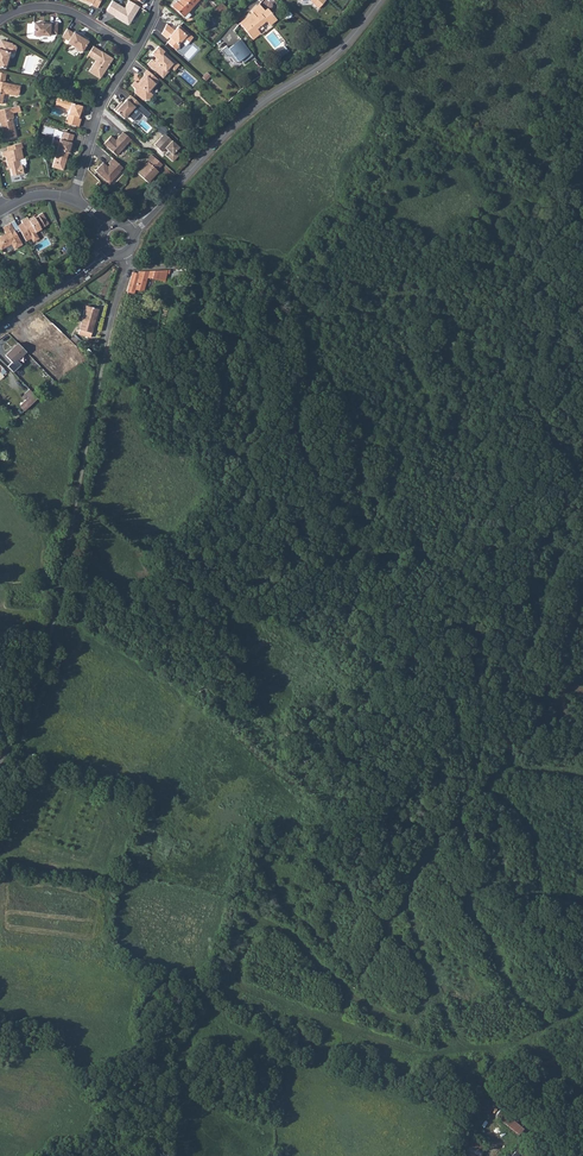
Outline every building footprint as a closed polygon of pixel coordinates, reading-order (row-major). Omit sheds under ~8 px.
[(84,2),(85,1),(92,5),(92,6),(97,8),(101,0),(80,0),(84,2)] [(140,7),(130,0),(125,8),(113,1),(107,10),(118,17),(118,18),(125,22),(128,17),(132,20),(140,7)] [(185,19),(187,19),(190,15),(187,12),(198,0),(179,0),(177,3),(175,2),(171,6),(185,19)] [(249,16),(240,23),(252,39),(261,33),(258,28),(268,21),(271,25),(278,20),(269,8),(267,10),(262,4),(253,10),(256,15),(253,18),(252,15),(250,17),(249,16)] [(34,22),(33,34),(35,34),(35,36),(40,36),(41,35),(50,35),(50,33),(57,34),(58,22),(45,21),(45,22),(34,22)] [(169,42),(173,46),(177,43),(178,45),(181,42),(183,43),(186,40),(188,43),(192,38),(179,26),(174,31),(167,25),(162,34),(167,39),(169,37),(171,39),(169,42)] [(68,28),(62,37),(67,40),(67,42),(73,46),(73,47),(78,50),(79,49),(82,51),(88,41),(83,37),(79,35),(80,34),(75,30),(73,32),(68,28)] [(17,46),(16,44),(12,43),(13,42),(2,39),(0,45),(0,65),(4,67),(6,62),(8,61),(9,58),(8,56),(10,51),(13,52),(15,51),(17,46)] [(236,43),(229,49),(227,46),(221,50),(226,56),(230,56),(236,63),(241,60),(244,63),(253,56),(241,40),(236,43)] [(89,71),(98,77),(104,68),(106,69),(113,58),(94,45),(88,54),(96,59),(89,71)] [(148,64),(159,74),(163,69),(165,70),(172,64),(177,68),(180,65),(159,46),(152,53),(158,59),(156,61),(153,58),(148,64)] [(163,69),(159,74),(162,77),(172,68),(175,70),(177,68),(172,64),(165,70),(163,69)] [(104,68),(98,77),(100,78),(106,69),(104,68)] [(159,80),(148,70),(145,74),(146,75),(141,80),(142,81),(139,83),(137,81),(133,85),(135,87),(135,92),(138,95),(140,93),(142,96),(148,96),(151,92),(149,90),(159,80)] [(0,75),(0,102),(2,103),(4,93),(5,93),(5,92),(16,94),(18,93),(20,85),(8,82),(5,81),(6,76),(0,75)] [(141,104),(130,95),(126,99),(123,103),(120,106),(118,104),(114,109),(120,115),(123,113),(124,112),(127,115),(128,116),(135,108),(137,109),(141,104)] [(62,99),(59,106),(69,109),(66,119),(69,120),(68,123),(78,126),(80,118),(78,118),(80,111),(81,106),(66,101),(66,100),(62,99)] [(0,109),(0,124),(3,125),(4,128),(3,128),(5,139),(16,136),(12,118),(15,118),(13,112),(21,110),(20,105),(0,109)] [(161,124),(157,129),(163,135),(165,133),(168,130),(161,124)] [(104,143),(117,155),(132,139),(123,131),(118,137),(118,139),(117,140),(111,135),(104,143)] [(54,138),(51,148),(58,150),(53,167),(63,171),(69,150),(71,150),(73,144),(71,143),(74,135),(64,132),(62,140),(54,138)] [(163,135),(154,144),(162,152),(166,148),(169,150),(165,154),(173,161),(180,153),(176,150),(179,147),(165,133),(163,135)] [(14,144),(15,148),(8,150),(2,151),(3,156),(5,156),(7,165),(9,164),(12,174),(19,173),(18,168),(22,167),(22,166),(22,163),(20,163),(19,158),(24,157),(21,147),(23,147),(22,142),(14,144)] [(108,166),(103,162),(96,170),(109,183),(121,170),(120,170),(123,166),(113,157),(109,162),(110,163),(111,165),(109,167),(108,166)] [(138,174),(148,183),(158,172),(157,170),(162,165),(157,161),(153,158),(138,174)] [(28,216),(21,220),(23,222),(17,225),(19,229),(26,240),(31,237),(33,241),(39,237),(36,231),(41,229),(40,227),(48,223),(42,212),(29,219),(28,216)] [(14,219),(2,225),(5,231),(0,233),(0,247),(10,242),(13,247),(22,242),(16,231),(19,229),(17,225),(14,219)] [(161,270),(159,280),(165,281),(168,269),(161,270)] [(132,271),(127,290),(134,291),(135,288),(143,290),(147,277),(159,280),(161,270),(139,271),(139,273),(132,271)] [(86,306),(78,335),(91,339),(98,309),(86,306)] [(33,335),(45,327),(46,327),(40,318),(27,326),(33,335)] [(46,327),(45,327),(48,331),(50,330),(53,333),(58,329),(52,322),(46,327)] [(22,349),(17,343),(4,355),(11,362),(12,363),(16,360),(25,351),(22,349)] [(20,365),(16,360),(12,363),(11,362),(7,366),(13,372),(20,365)] [(29,388),(24,394),(28,396),(20,405),(26,411),(38,397),(29,388)] [(490,872),(505,873),(506,862),(490,862),(490,872)] [(506,862),(505,873),(513,874),(514,866),(514,862),(510,862),(506,862)] [(484,1114),(492,1103),(484,1097),(475,1107),(484,1114)]
